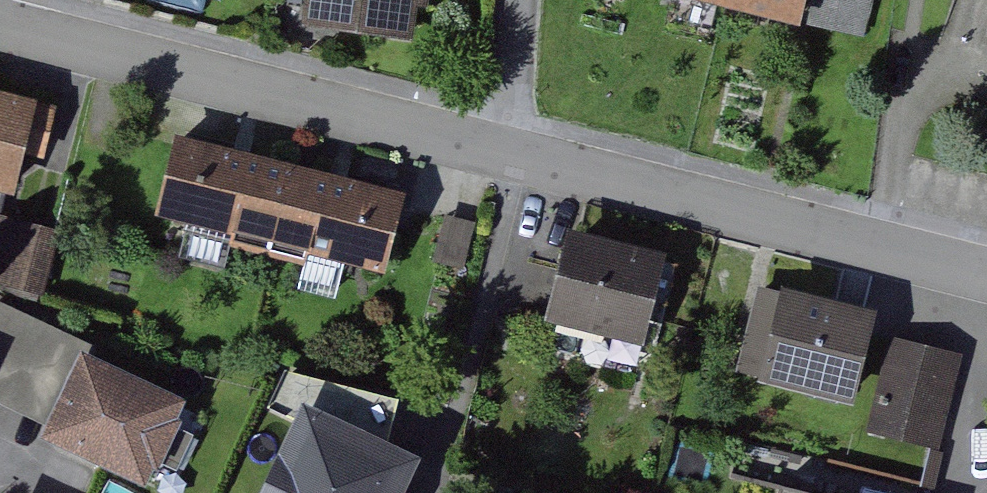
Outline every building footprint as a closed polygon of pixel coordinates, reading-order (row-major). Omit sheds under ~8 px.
[(324,28),(431,32),(432,0),(325,0),(324,28)] [(804,31),(813,0),(696,0),(804,31)] [(0,92),(0,190),(45,199),(65,107),(0,92)] [(403,194),(173,135),(153,215),(383,274),(403,194)] [(675,262),(578,236),(556,320),(653,346),(675,262)] [(54,283),(50,239),(0,243),(0,288),(54,283)] [(885,321),(795,296),(771,384),(861,409),(885,321)] [(102,347),(1,299),(0,300),(0,349),(8,353),(0,369),(0,401),(55,428),(92,351),(99,354),(102,347)] [(973,354),(908,340),(890,427),(955,440),(973,354)] [(51,436),(157,486),(197,401),(99,354),(92,351),(55,428),(51,436)] [(300,401),(257,492),(400,492),(417,457),(300,401)] [(778,477),(775,492),(843,492),(778,477)]
